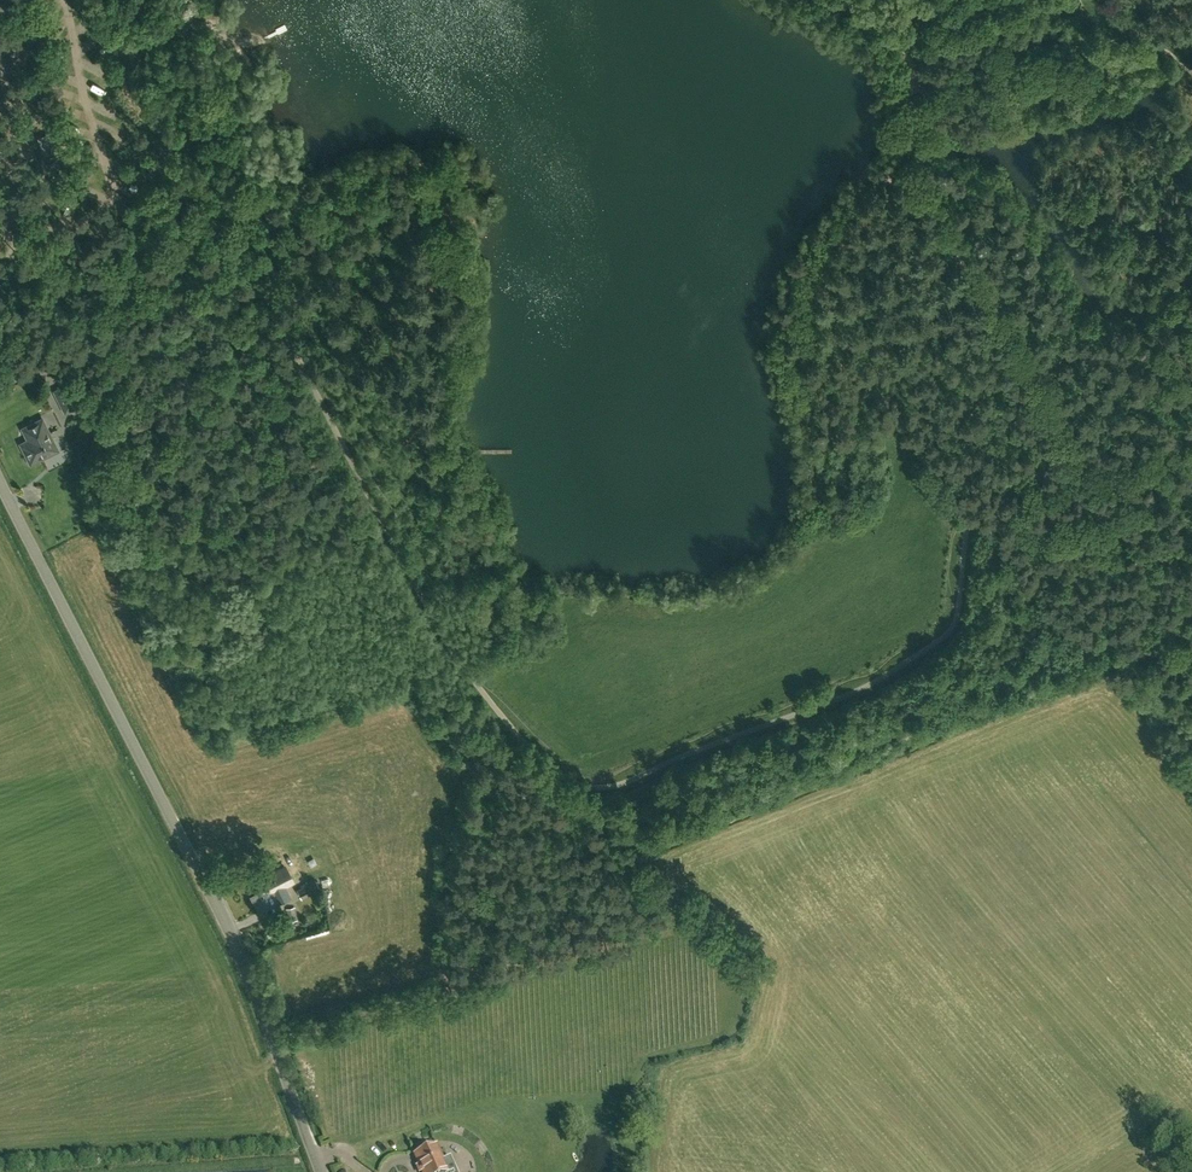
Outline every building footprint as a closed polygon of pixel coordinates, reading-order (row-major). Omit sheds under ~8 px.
[(48,135),(38,138),(44,154),(53,151),(48,135)] [(71,383),(55,391),(65,412),(82,404),(71,383)] [(42,419),(23,428),(27,438),(28,438),(29,439),(30,440),(29,444),(28,444),(27,444),(25,444),(22,446),(31,463),(58,450),(42,419)] [(282,887),(289,883),(281,866),(266,874),(265,874),(245,884),(258,909),(278,899),(279,902),(288,897),(282,887)] [(311,882),(297,888),(302,898),(316,892),(311,882)] [(296,906),(285,909),(288,922),(299,919),(296,906)] [(414,1154),(422,1171),(444,1171),(448,1170),(437,1145),(414,1154)]
